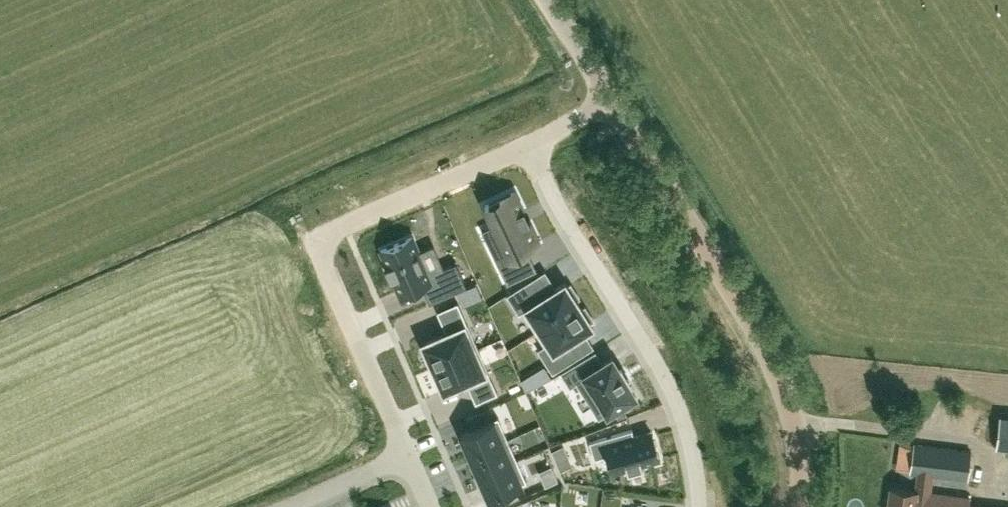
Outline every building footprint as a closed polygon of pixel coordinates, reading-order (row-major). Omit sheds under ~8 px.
[(537,241),(513,191),(485,205),(506,248),(493,255),(507,283),(537,268),(526,246),(537,241)] [(428,274),(411,235),(381,249),(387,264),(384,266),(390,280),(394,278),(400,294),(421,285),(429,302),(466,286),(456,262),(428,274)] [(535,331),(579,303),(577,300),(580,298),(571,282),(567,285),(565,281),(539,297),(528,280),(506,293),(518,312),(522,310),(535,331)] [(478,346),(467,322),(457,300),(437,309),(446,331),(423,341),(427,349),(425,350),(432,366),(478,346)] [(567,341),(593,325),(590,321),(594,319),(584,304),(581,306),(579,303),(535,331),(543,344),(537,348),(552,372),(577,356),(567,341)] [(488,370),(478,346),(432,366),(439,383),(441,382),(444,389),(466,380),(475,402),(497,392),(488,370)] [(635,394),(627,382),(628,382),(620,368),(619,369),(612,357),(597,366),(590,354),(562,372),(570,385),(577,381),(599,417),(635,394)] [(526,391),(515,396),(518,403),(529,398),(526,391)] [(470,428),(461,432),(470,454),(507,438),(498,416),(490,419),(485,408),(465,417),(470,428)] [(540,424),(529,428),(532,436),(543,431),(540,424)] [(633,427),(590,440),(596,457),(609,453),(613,468),(628,465),(629,469),(644,464),(642,460),(659,455),(651,429),(635,434),(633,427)] [(507,438),(470,454),(479,475),(516,459),(507,438)] [(890,487),(888,506),(995,506),(969,504),(970,497),(930,492),(933,474),(967,478),(970,450),(913,443),(910,471),(918,472),(915,490),(890,487)] [(543,447),(532,452),(536,459),(547,454),(543,447)] [(516,459),(479,475),(489,497),(526,480),(516,459)]
